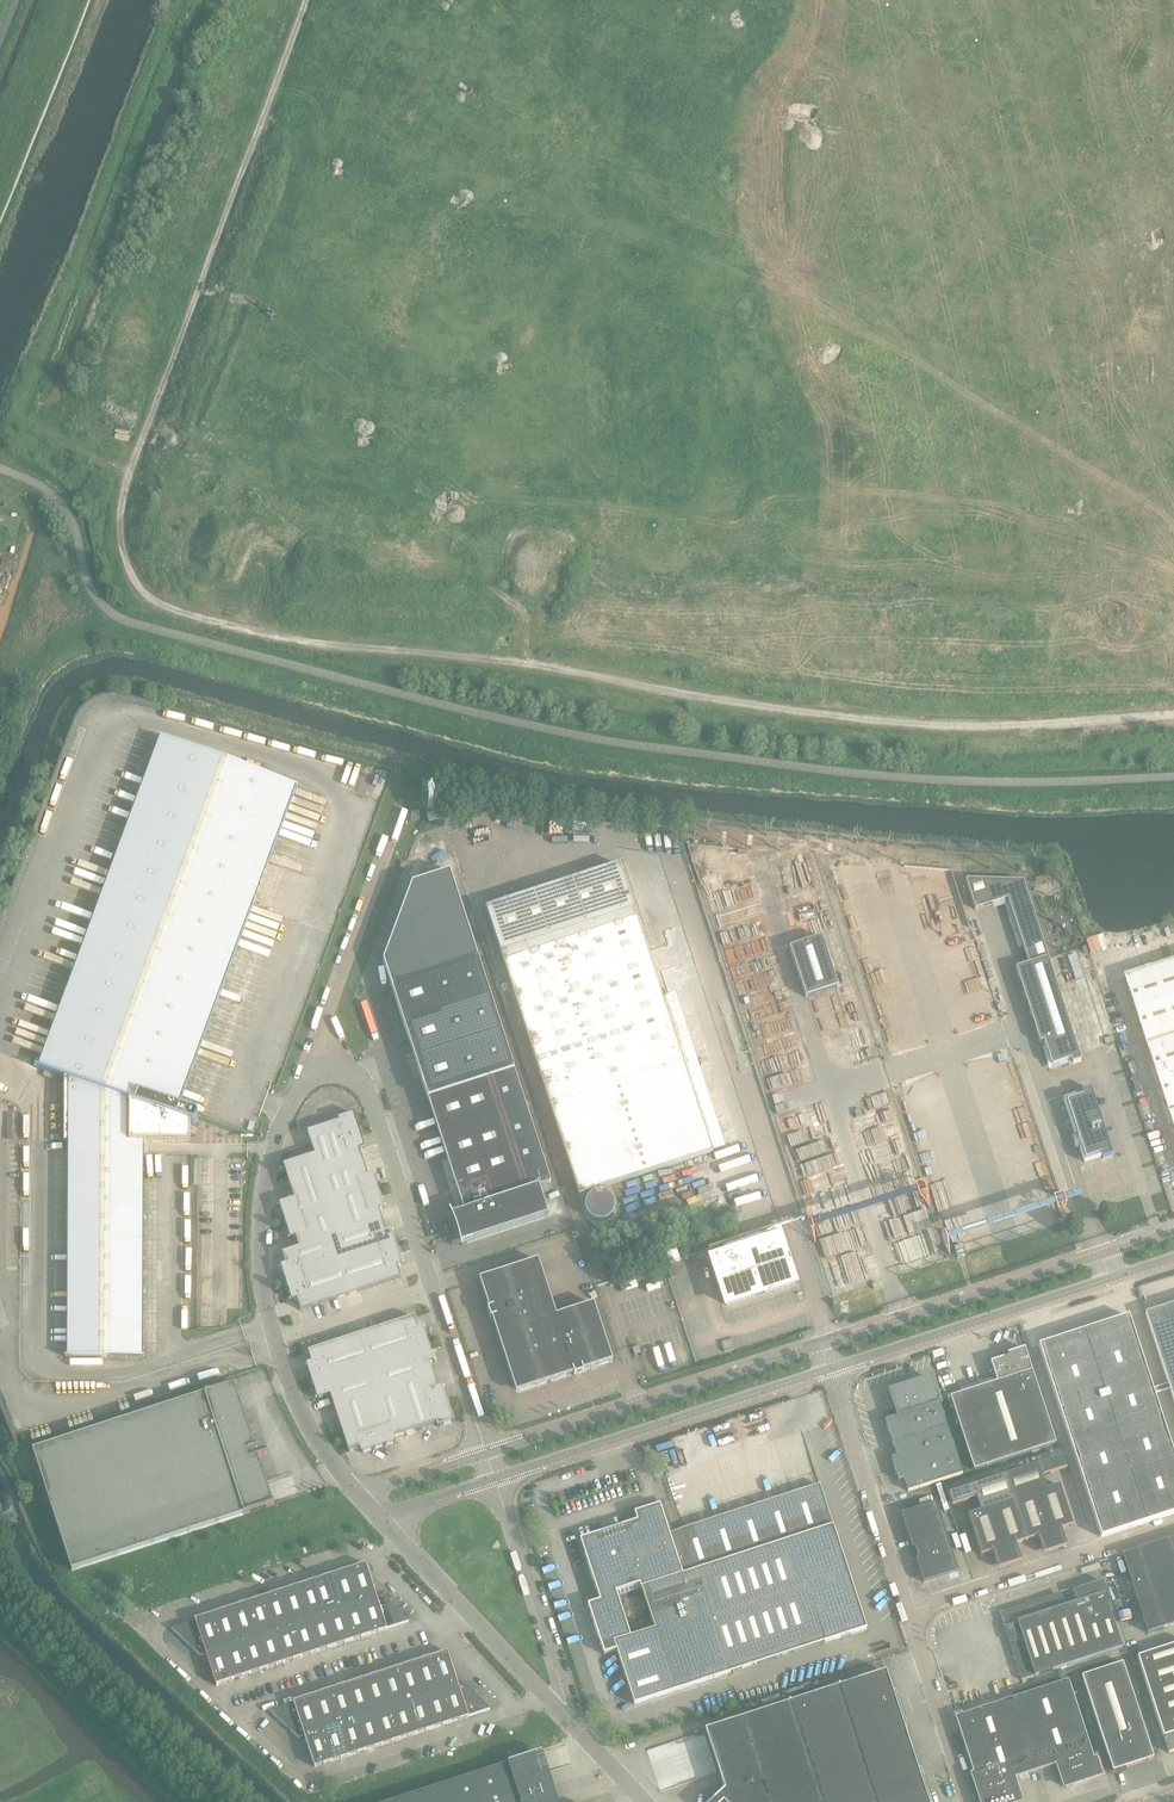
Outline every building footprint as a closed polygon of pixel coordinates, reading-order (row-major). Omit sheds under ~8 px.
[(0,569),(0,571),(7,574),(9,574),(12,563),(11,563),(3,560),(0,569)] [(177,1108),(295,789),(161,739),(39,1068),(38,1067),(37,1069),(65,1079),(64,1143),(69,1143),(68,1358),(142,1359),(143,1144),(190,1144),(191,1126),(192,1126),(193,1126),(194,1126),(195,1126),(196,1125),(197,1125),(197,1124),(198,1123),(198,1122),(199,1121),(199,1120),(199,1119),(198,1118),(198,1117),(198,1116),(197,1116),(196,1115),(195,1114),(177,1108)] [(439,812),(427,815),(429,822),(441,818),(439,812)] [(409,870),(411,865),(402,862),(400,868),(409,870)] [(713,1153),(620,866),(619,866),(486,909),(580,1196),(713,1153)] [(1023,882),(965,881),(975,911),(1008,900),(1029,965),(1016,969),(1040,1044),(1044,1043),(1052,1067),(1071,1061),(1072,1065),(1081,1062),(1023,882)] [(850,916),(865,974),(888,968),(884,954),(874,957),(869,941),(883,937),(879,923),(868,926),(864,912),(850,916)] [(806,998),(838,988),(822,938),(790,949),(806,998)] [(551,1184),(478,959),(391,987),(413,1053),(421,1077),(464,1212),(451,1216),(455,1226),(458,1236),(461,1246),(467,1244),(549,1217),(539,1188),(551,1184)] [(1126,978),(1173,1124),(1173,962),(1126,978)] [(893,984),(881,987),(884,1000),(896,997),(893,984)] [(892,1040),(909,1034),(906,1024),(895,1027),(888,1028),(898,1024),(896,1017),(895,1006),(893,999),(893,1010),(884,1011),(884,1024),(886,1031),(889,1040),(892,1040)] [(1112,1156),(1091,1090),(1081,1093),(1083,1097),(1066,1102),(1078,1137),(1080,1137),(1083,1146),(1081,1147),(1085,1160),(1102,1155),(1103,1159),(1112,1156)] [(918,1097),(908,1100),(946,1237),(966,1232),(964,1225),(970,1223),(966,1209),(955,1212),(942,1167),(945,1166),(937,1137),(930,1139),(918,1097)] [(387,1233),(379,1211),(385,1209),(373,1174),(368,1176),(364,1163),(360,1151),(365,1149),(354,1114),(337,1120),(339,1123),(308,1133),(315,1156),(284,1166),(295,1200),(280,1205),(291,1240),(296,1238),(300,1249),(282,1254),(286,1266),(281,1267),(292,1302),(297,1300),(301,1312),(402,1279),(398,1268),(403,1266),(395,1243),(392,1231),(387,1233)] [(709,1250),(709,1251),(709,1252),(710,1251),(713,1261),(712,1261),(727,1306),(794,1284),(779,1239),(776,1230),(782,1228),(781,1227),(709,1250)] [(954,1247),(957,1258),(958,1259),(965,1256),(961,1245),(954,1247)] [(669,1265),(681,1261),(677,1249),(665,1253),(669,1265)] [(538,1262),(510,1271),(480,1280),(489,1310),(488,1310),(491,1320),(493,1319),(517,1394),(574,1375),(574,1377),(584,1373),(584,1372),(613,1362),(606,1342),(606,1343),(594,1305),(557,1317),(538,1262)] [(1145,1315),(1168,1385),(1170,1390),(1173,1403),(1173,1306),(1145,1315)] [(1062,1339),(1039,1347),(1101,1538),(1173,1515),(1173,1457),(1154,1395),(1170,1390),(1168,1385),(1152,1390),(1129,1317),(1062,1339)] [(438,1389),(433,1377),(429,1364),(434,1362),(431,1351),(423,1328),(418,1329),(414,1318),(308,1352),(312,1364),(307,1365),(318,1400),(331,1396),(349,1453),(360,1449),(362,1454),(397,1443),(395,1438),(436,1424),(438,1428),(454,1423),(443,1388),(438,1389)] [(1008,1358),(991,1364),(997,1383),(992,1385),(950,1398),(974,1471),(1056,1445),(1025,1349),(1007,1355),(1008,1358)] [(963,1475),(947,1427),(932,1380),(891,1393),(899,1417),(885,1421),(897,1457),(892,1459),(899,1482),(904,1480),(908,1493),(963,1475)] [(266,1481),(258,1459),(268,1455),(268,1454),(267,1454),(265,1448),(266,1448),(265,1446),(255,1449),(248,1427),(249,1427),(248,1425),(247,1425),(235,1387),(236,1387),(235,1385),(33,1451),(72,1572),(275,1506),(274,1504),(273,1505),(266,1482),(267,1482),(266,1481)] [(1073,1527),(1060,1486),(1047,1490),(1043,1477),(1067,1470),(1063,1457),(949,1495),(953,1507),(976,1499),(981,1512),(968,1516),(981,1556),(993,1553),(998,1570),(1022,1562),(1016,1545),(1038,1538),(1043,1555),(1067,1547),(1065,1543),(1061,1530),(1073,1527)] [(731,1674),(729,1667),(823,1636),(825,1643),(867,1630),(820,1486),(670,1535),(660,1505),(635,1514),(638,1524),(631,1526),(631,1524),(580,1541),(600,1602),(588,1606),(604,1656),(617,1652),(635,1705),(731,1674)] [(958,1572),(949,1544),(936,1503),(901,1515),(912,1546),(913,1550),(915,1549),(918,1559),(916,1560),(917,1564),(924,1583),(929,1581),(958,1572)] [(1122,1556),(1147,1634),(1173,1625),(1173,1539),(1122,1556)] [(387,1630),(409,1622),(385,1596),(377,1598),(366,1565),(195,1620),(196,1621),(172,1629),(201,1656),(206,1655),(217,1686),(388,1631),(387,1630)] [(1017,1623),(1035,1677),(1122,1649),(1110,1613),(1113,1612),(1103,1582),(1074,1592),(1077,1603),(1065,1607),(1017,1623)] [(1138,1658),(1169,1754),(1173,1752),(1173,1646),(1138,1658)] [(490,1710),(466,1684),(459,1686),(448,1652),(293,1703),(294,1704),(270,1711),(299,1739),(305,1737),(315,1768),(469,1718),(469,1717),(490,1710)] [(1082,1677),(1113,1772),(1114,1772),(1116,1778),(1128,1774),(1126,1768),(1154,1759),(1123,1664),(1082,1677)] [(924,1781),(921,1770),(918,1771),(905,1730),(907,1729),(895,1693),(893,1694),(886,1673),(840,1688),(840,1687),(838,1687),(839,1688),(791,1704),(790,1703),(789,1703),(789,1704),(706,1731),(706,1732),(719,1774),(725,1791),(713,1801),(931,1801),(924,1781)] [(1069,1681),(955,1718),(982,1801),(1020,1801),(1013,1780),(1059,1765),(1066,1789),(1067,1788),(1067,1787),(1101,1777),(1100,1776),(1099,1776),(1069,1681)] [(538,1776),(516,1783),(510,1764),(394,1801),(547,1801),(538,1776)]
